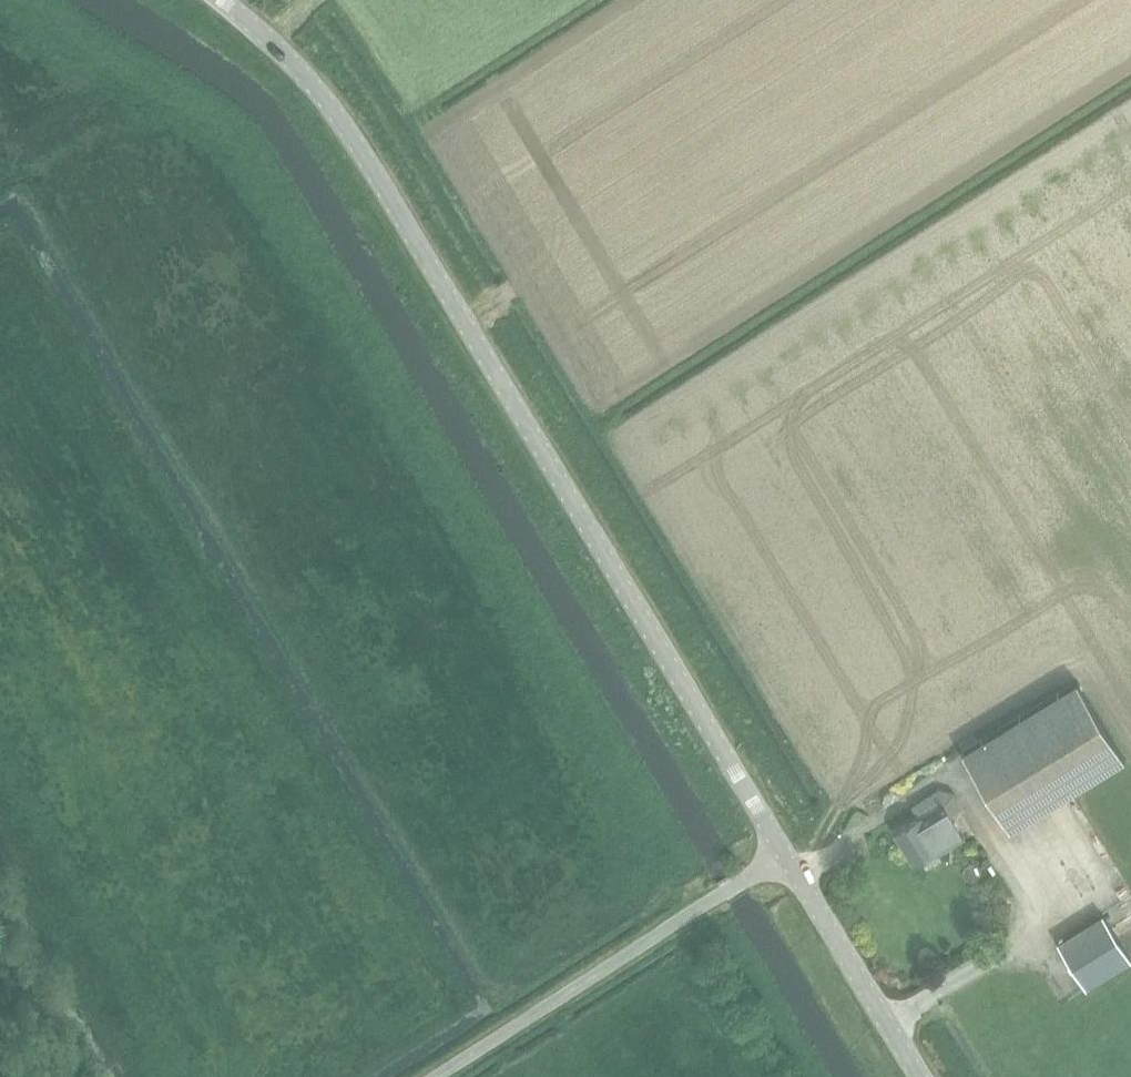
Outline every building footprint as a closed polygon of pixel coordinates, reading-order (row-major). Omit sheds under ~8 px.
[(963,753),(1011,829),(1125,757),(1077,681),(963,753)] [(938,852),(957,840),(964,836),(943,803),(898,831),(916,860),(935,848),(938,852)] [(1130,959),(1130,958),(1102,913),(1057,942),(1087,987),(1130,959)]
